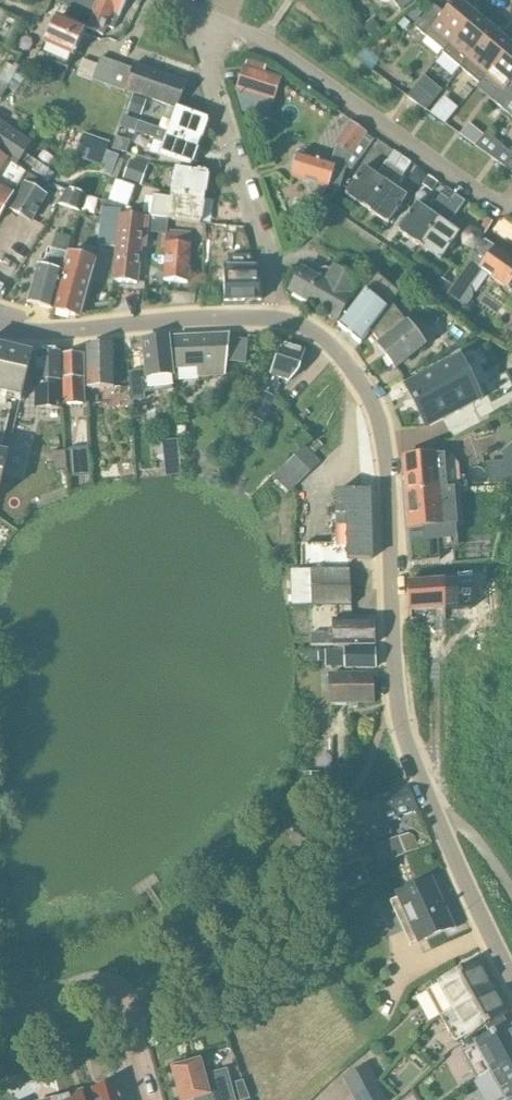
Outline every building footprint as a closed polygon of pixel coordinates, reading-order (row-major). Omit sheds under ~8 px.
[(78,11),(84,0),(69,0),(66,6),(78,11)] [(92,17),(99,0),(84,0),(78,11),(92,17)] [(92,17),(87,28),(104,35),(104,33),(108,27),(114,30),(121,15),(128,0),(99,0),(92,17)] [(406,7),(416,0),(393,0),(402,11),(406,7)] [(429,40),(444,52),(450,45),(475,15),(457,0),(445,14),(435,6),(416,28),(429,40)] [(468,60),(494,30),(475,15),(450,45),(444,52),(443,53),(461,69),(468,60)] [(59,16),(39,58),(68,69),(87,29),(59,16)] [(372,20),(362,28),(371,38),(381,30),(372,20)] [(494,30),(468,60),(461,69),(479,84),(486,75),(487,76),(511,46),(494,30)] [(505,111),(511,102),(511,46),(487,76),(505,91),(495,102),(505,111)] [(101,58),(98,65),(83,60),(78,75),(126,92),(127,91),(176,108),(177,109),(187,83),(135,64),(133,69),(101,58)] [(1,101),(8,88),(16,93),(29,71),(15,66),(14,68),(7,64),(0,76),(0,100),(1,101)] [(280,78),(245,67),(238,90),(273,101),(280,78)] [(417,87),(409,98),(427,111),(435,100),(417,87)] [(132,96),(128,111),(141,115),(146,101),(132,96)] [(159,129),(168,133),(199,144),(208,120),(177,109),(176,108),(172,122),(163,119),(159,129)] [(435,117),(445,125),(451,118),(440,110),(435,117)] [(461,125),(451,118),(445,125),(456,133),(461,125)] [(134,132),(147,137),(151,126),(137,121),(134,132)] [(14,132),(0,122),(0,153),(14,132)] [(300,154),(292,178),(311,184),(310,189),(312,193),(320,196),(324,194),(326,188),(339,193),(345,172),(347,168),(352,171),(358,160),(372,140),(366,135),(350,124),(336,145),(337,145),(331,163),(300,154)] [(475,146),(483,136),(469,124),(460,135),(460,136),(474,147),(475,146)] [(27,174),(42,183),(55,187),(43,182),(45,179),(50,180),(54,174),(49,171),(24,154),(31,143),(14,132),(0,153),(0,154),(2,155),(27,174)] [(475,146),(491,158),(496,161),(506,169),(511,162),(511,161),(511,154),(500,144),(486,132),(483,136),(475,146)] [(159,157),(182,165),(191,167),(199,144),(168,133),(159,157)] [(117,138),(112,150),(127,154),(131,142),(117,138)] [(108,148),(81,139),(75,158),(107,168),(111,155),(106,153),(108,148)] [(21,184),(27,174),(2,155),(0,154),(0,217),(13,195),(14,196),(21,184)] [(345,195),(367,210),(402,159),(396,155),(389,164),(387,162),(377,176),(364,168),(345,195)] [(112,177),(102,202),(105,203),(108,203),(117,181),(118,179),(125,161),(119,158),(112,177)] [(402,159),(367,210),(389,225),(407,197),(395,189),(411,165),(402,159)] [(142,187),(149,168),(130,161),(123,180),(142,187)] [(417,168),(408,179),(420,188),(428,176),(417,168)] [(175,169),(172,194),(205,199),(209,174),(187,170),(175,169)] [(23,186),(21,191),(10,210),(32,222),(43,203),(46,197),(60,204),(66,191),(55,187),(42,183),(27,174),(21,184),(23,186)] [(428,177),(422,186),(432,193),(438,184),(428,177)] [(128,208),(128,207),(135,188),(117,181),(108,203),(121,206),(128,208)] [(398,231),(420,246),(455,195),(446,188),(429,212),(417,204),(398,231)] [(68,191),(63,203),(78,210),(84,198),(68,191)] [(201,224),(205,199),(172,194),(171,199),(154,196),(151,217),(201,224)] [(455,195),(420,246),(441,261),(460,234),(448,225),(465,202),(455,195)] [(102,208),(101,225),(98,246),(117,248),(120,217),(121,206),(108,203),(105,203),(104,208),(102,208)] [(120,217),(117,248),(113,281),(137,283),(141,247),(145,247),(148,226),(148,220),(130,218),(133,209),(128,207),(128,208),(121,206),(120,217)] [(213,248),(226,248),(226,247),(231,247),(232,241),(226,241),(227,227),(215,226),(213,248)] [(471,228),(462,235),(463,246),(474,251),(483,243),(482,239),(481,232),(479,231),(471,228)] [(169,234),(166,259),(164,281),(188,283),(192,236),(186,235),(186,231),(181,231),(180,235),(169,234)] [(471,263),(448,295),(465,309),(472,301),(473,298),(473,294),(472,290),(469,289),(481,273),(505,289),(511,280),(511,260),(485,241),(470,262),(471,263)] [(69,256),(67,263),(53,310),(81,317),(86,296),(96,264),(69,256)] [(53,310),(67,263),(50,258),(48,266),(40,263),(38,268),(34,282),(28,303),(53,310)] [(224,268),(225,302),(261,301),(261,277),(258,268),(224,268)] [(302,270),(290,292),(338,319),(350,298),(349,298),(357,283),(334,269),(326,284),(302,270)] [(433,273),(421,290),(440,303),(447,294),(452,286),(433,273)] [(360,344),(371,332),(392,304),(399,296),(377,278),(339,327),(360,344)] [(399,298),(395,303),(398,309),(404,310),(408,305),(405,299),(399,298)] [(424,348),(392,304),(371,332),(381,345),(378,347),(395,369),(413,356),(424,348)] [(225,377),(229,335),(175,337),(177,370),(200,369),(201,378),(223,378),(225,377)] [(169,337),(143,340),(144,349),(147,371),(148,379),(156,378),(157,393),(175,391),(173,376),(171,359),(169,338),(169,337)] [(305,349),(283,342),(273,372),(269,384),(265,393),(264,393),(252,419),(265,425),(277,398),(275,397),(284,378),(290,380),(298,369),(305,349)] [(114,389),(113,353),(113,344),(87,347),(88,390),(114,389)] [(495,344),(486,348),(490,356),(499,352),(495,344)] [(21,401),(33,355),(0,347),(0,396),(21,401)] [(38,351),(37,373),(36,408),(62,409),(61,352),(38,351)] [(84,404),(83,376),(83,354),(62,354),(63,404),(84,404)] [(461,362),(427,379),(407,389),(427,428),(481,401),(461,362)] [(147,371),(128,373),(131,402),(146,400),(145,394),(143,379),(148,379),(147,371)] [(191,424),(178,426),(181,459),(182,459),(183,472),(193,472),(192,458),(190,458),(188,444),(192,443),(191,424)] [(318,439),(309,447),(315,454),(324,446),(318,439)] [(89,448),(70,449),(71,463),(90,461),(89,448)] [(305,448),(265,487),(280,502),(321,463),(305,448)] [(8,454),(0,452),(0,488),(8,454)] [(53,453),(54,472),(68,471),(66,452),(53,453)] [(403,457),(407,510),(455,506),(454,488),(447,489),(444,454),(403,457)] [(65,480),(56,480),(57,495),(66,494),(65,480)] [(351,571),(351,560),(373,560),(371,492),(349,493),(338,493),(338,525),(335,525),(336,546),(306,546),(307,571),(351,571)] [(455,506),(407,510),(409,529),(412,563),(440,562),(437,526),(456,525),(455,506)] [(466,561),(490,560),(490,537),(465,538),(466,561)] [(479,640),(511,638),(511,567),(453,570),(454,585),(445,585),(445,582),(409,583),(409,592),(410,610),(445,610),(445,598),(455,598),(458,641),(479,640)] [(310,609),(335,607),(352,607),(351,572),(329,572),(315,572),(292,573),(292,609),(310,609)] [(312,648),(336,647),(375,646),(374,621),(335,622),(336,636),(311,637),(312,648)] [(346,665),(346,670),(375,669),(375,650),(353,650),(328,652),(328,665),(346,665)] [(331,675),(331,683),(332,705),(373,703),(372,673),(346,675),(331,675)] [(292,769),(289,783),(299,785),(302,771),(292,769)] [(409,787),(380,798),(386,813),(377,817),(379,822),(375,824),(376,830),(369,832),(367,827),(358,831),(363,844),(390,833),(385,820),(398,816),(417,808),(409,787)] [(386,813),(380,798),(358,807),(359,811),(349,815),(355,832),(358,831),(367,827),(369,832),(376,830),(375,824),(379,822),(377,817),(386,813)] [(393,847),(397,859),(410,854),(404,837),(386,844),(388,848),(393,847)] [(388,848),(386,844),(376,848),(382,865),(397,859),(393,847),(388,848)] [(328,862),(334,877),(326,880),(326,879),(310,885),(316,902),(369,882),(357,851),(328,862)] [(454,929),(432,880),(397,896),(399,898),(391,902),(398,917),(405,913),(419,944),(454,929)] [(426,991),(441,1017),(491,989),(476,963),(461,972),(461,971),(456,974),(426,991)] [(485,1026),(488,1031),(506,1021),(503,1017),(505,1015),(491,989),(441,1017),(455,1043),(485,1026)] [(511,1061),(511,1028),(510,1025),(508,1026),(506,1021),(488,1031),(490,1036),(461,1052),(476,1081),(511,1061)] [(181,1099),(194,1099),(209,1096),(210,1099),(235,1099),(226,1071),(205,1076),(201,1060),(189,1064),(188,1060),(173,1064),(174,1067),(172,1068),(181,1099)] [(476,1081),(487,1099),(508,1099),(511,1098),(511,1061),(476,1081)] [(343,1078),(354,1097),(378,1084),(367,1065),(343,1078)] [(235,1083),(240,1099),(248,1099),(250,1099),(243,1081),(235,1083)] [(117,1083),(93,1090),(96,1099),(122,1099),(117,1083)] [(378,1084),(354,1097),(356,1099),(387,1099),(378,1084)]
